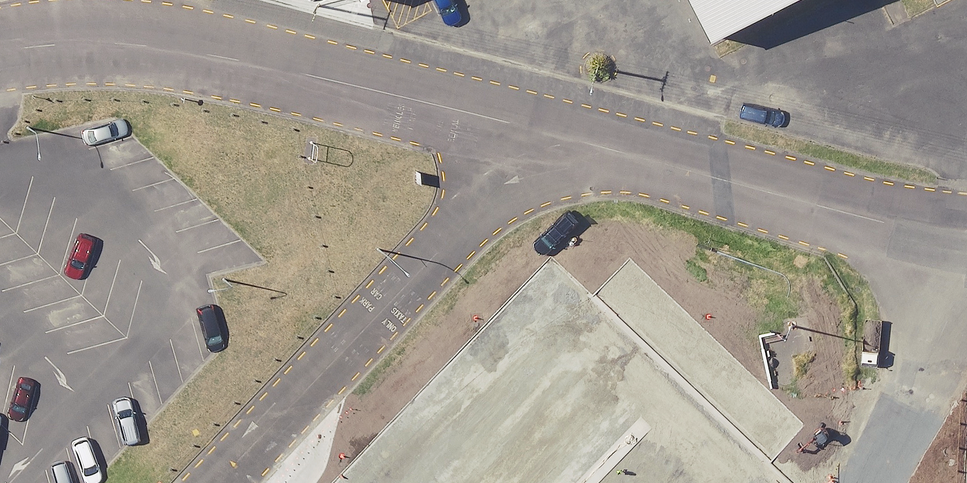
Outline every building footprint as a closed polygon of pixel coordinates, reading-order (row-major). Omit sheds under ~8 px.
[(716,31),(775,0),(699,0),(716,31)]
